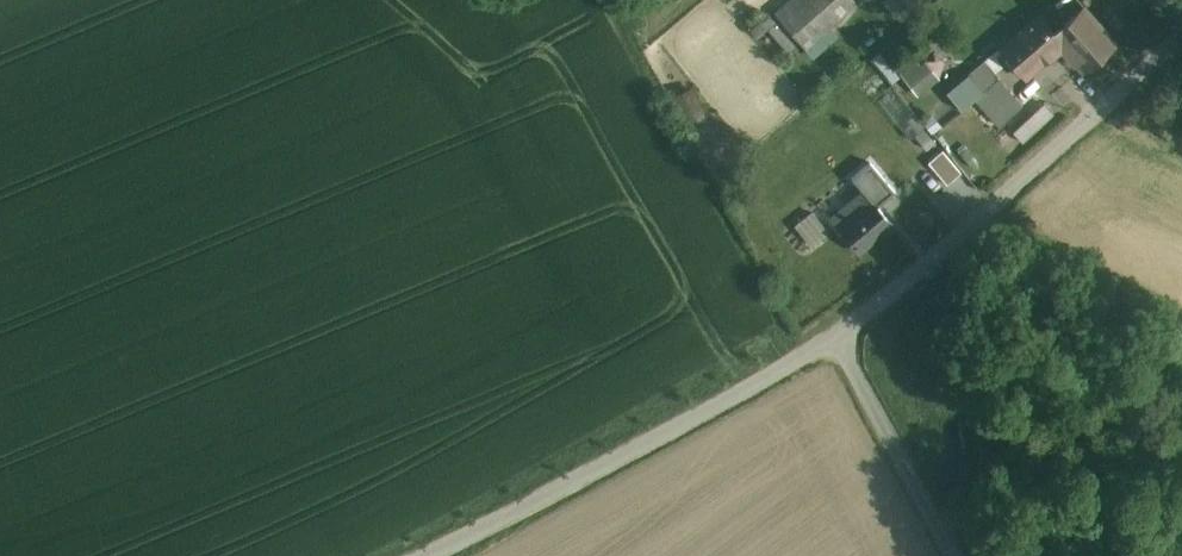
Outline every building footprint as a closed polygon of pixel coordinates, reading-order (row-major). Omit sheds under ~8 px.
[(785,7),(813,40),(856,3),(854,0),(793,0),(785,7)] [(1079,12),(1069,0),(1066,0),(1050,14),(1061,27),(1079,12)] [(813,40),(785,7),(774,17),(802,49),(813,40)] [(1116,43),(1085,7),(1053,34),(1052,35),(1062,46),(1083,70),(1116,43)] [(1038,17),(1000,49),(1010,60),(1025,78),(1062,46),(1052,35),(1053,34),(1038,17)] [(1000,49),(987,60),(996,71),(1010,60),(1000,49)] [(881,51),(873,58),(895,80),(902,73),(881,51)] [(944,75),(927,54),(902,73),(919,95),(944,75)] [(1010,92),(998,79),(987,89),(992,95),(981,105),(1001,125),(1023,106),(1010,92)] [(1045,102),(1014,131),(1024,142),(1055,113),(1045,102)] [(947,147),(931,159),(949,182),(965,171),(947,147)] [(892,225),(865,192),(832,218),(860,251),(892,225)] [(799,194),(776,211),(782,218),(769,228),(793,258),(811,244),(797,225),(813,212),(799,194)] [(813,212),(797,225),(811,244),(828,231),(813,212)]
